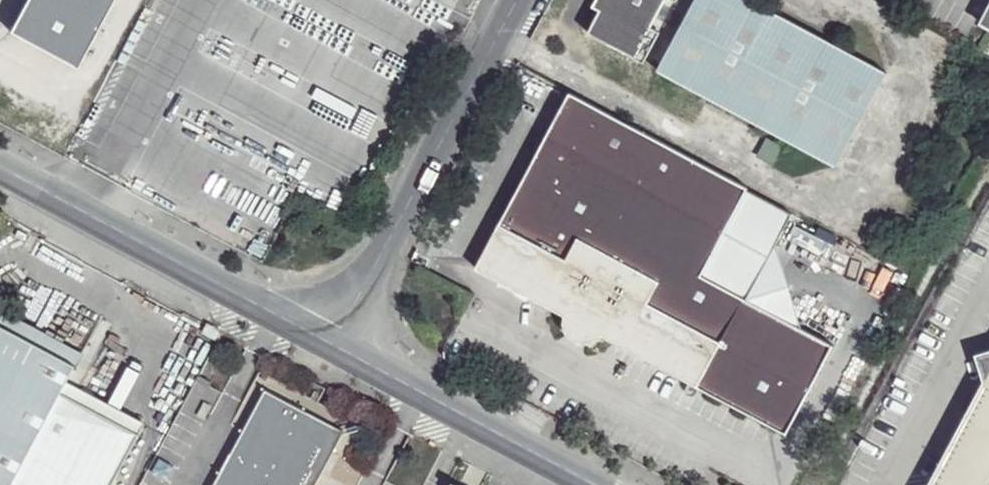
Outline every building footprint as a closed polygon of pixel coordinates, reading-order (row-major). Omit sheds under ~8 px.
[(7,17),(8,28),(74,62),(107,0),(16,0),(7,17)] [(586,25),(645,56),(662,22),(651,17),(660,0),(597,0),(598,1),(586,25)] [(660,57),(656,57),(654,63),(837,154),(883,67),(758,0),(691,0),(660,57)] [(747,176),(570,83),(563,96),(554,115),(530,163),(480,262),(567,309),(564,314),(567,321),(574,328),(581,331),(591,330),(606,325),(793,420),(837,336),(803,318),(795,294),(779,238),(793,207),(747,176)] [(0,314),(0,484),(108,484),(145,416),(68,376),(78,355),(0,314)] [(923,484),(988,484),(988,364),(923,484)] [(268,384),(218,484),(315,484),(345,424),(268,384)]
